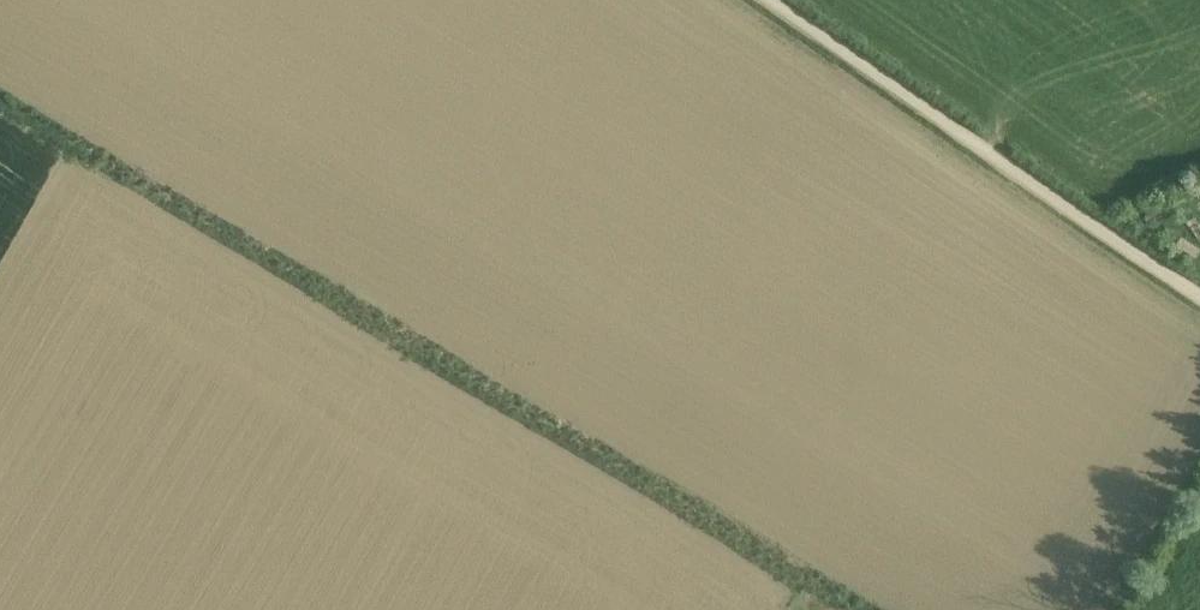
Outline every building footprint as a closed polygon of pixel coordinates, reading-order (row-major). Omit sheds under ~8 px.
[(1189,200),(1199,213),(1199,191),(1189,200)]
